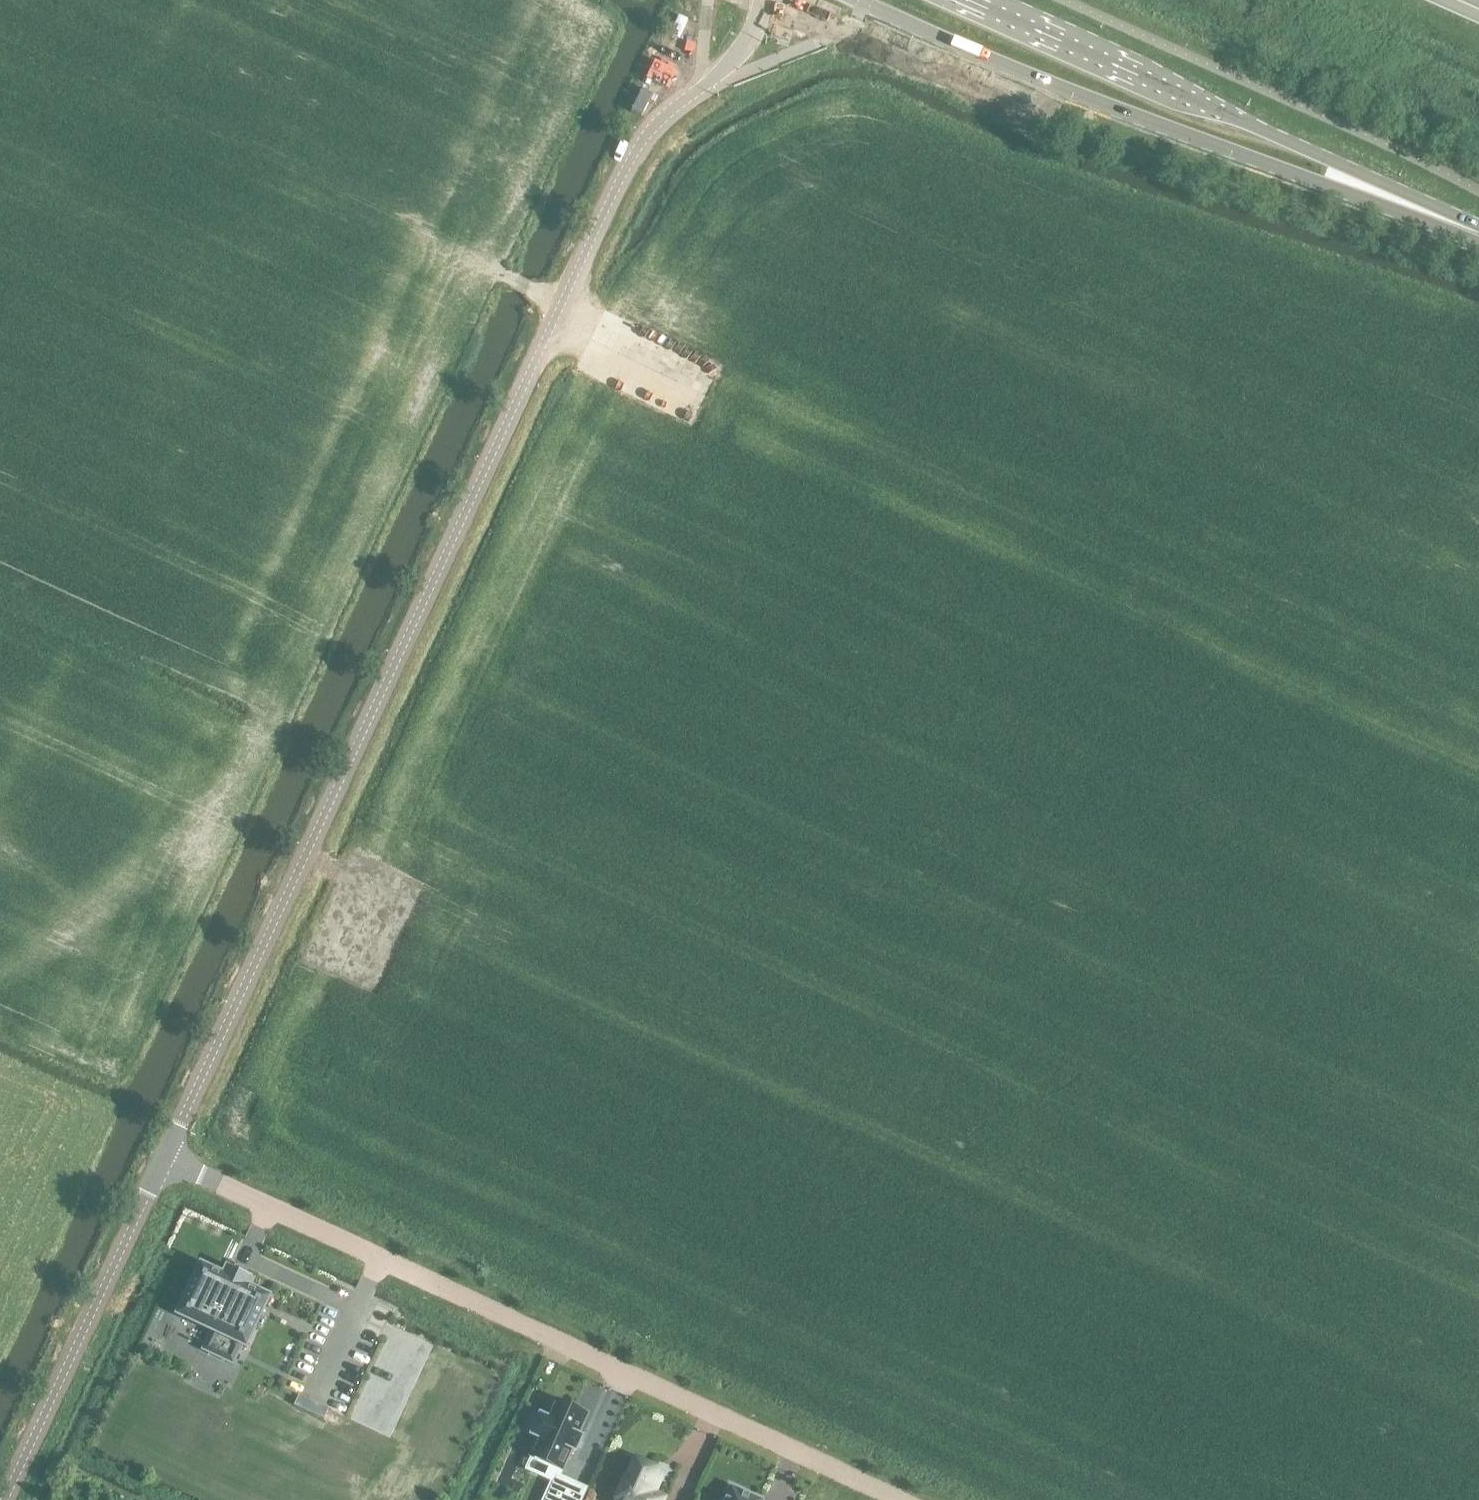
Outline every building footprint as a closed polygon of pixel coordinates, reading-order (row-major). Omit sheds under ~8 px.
[(201,1264),(177,1315),(212,1331),(204,1350),(233,1363),(241,1345),(246,1347),(270,1296),(247,1286),(251,1279),(227,1268),(224,1275),(201,1264)] [(300,1395),(295,1406),(302,1410),(308,1398),(300,1395)] [(578,1435),(587,1415),(555,1401),(548,1418),(540,1415),(532,1435),(539,1438),(531,1455),(563,1470),(572,1449),(576,1451),(582,1437),(578,1435)] [(659,1481),(651,1477),(655,1470),(637,1462),(628,1482),(625,1481),(617,1499),(662,1499),(663,1498),(653,1493),(659,1481)] [(548,1499),(583,1499),(588,1490),(558,1476),(548,1499)] [(731,1486),(725,1499),(761,1499),(731,1486)]
